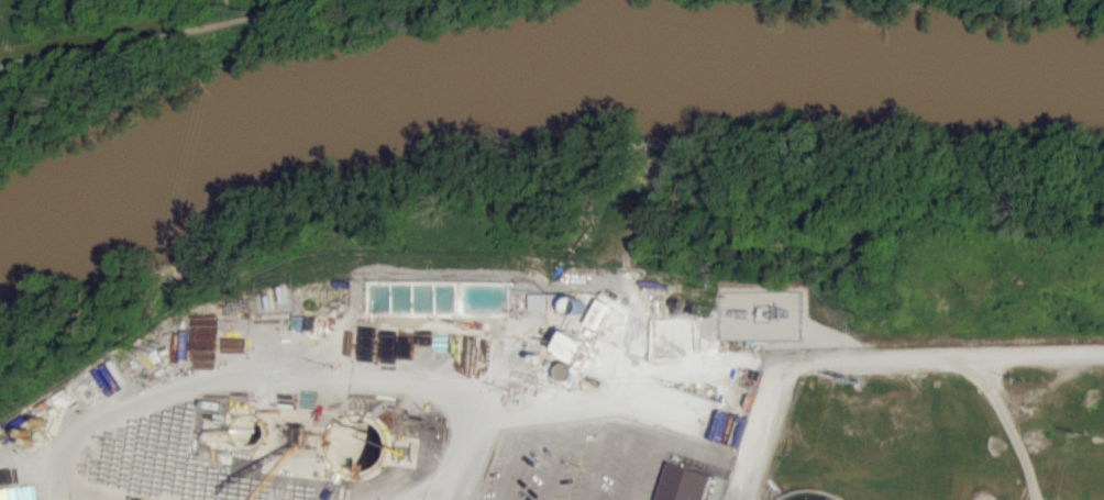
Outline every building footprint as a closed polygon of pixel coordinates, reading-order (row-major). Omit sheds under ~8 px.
[(560,362),(583,375),(596,350),(573,338),(560,362)] [(715,482),(671,470),(663,499),(710,499),(715,482)]
